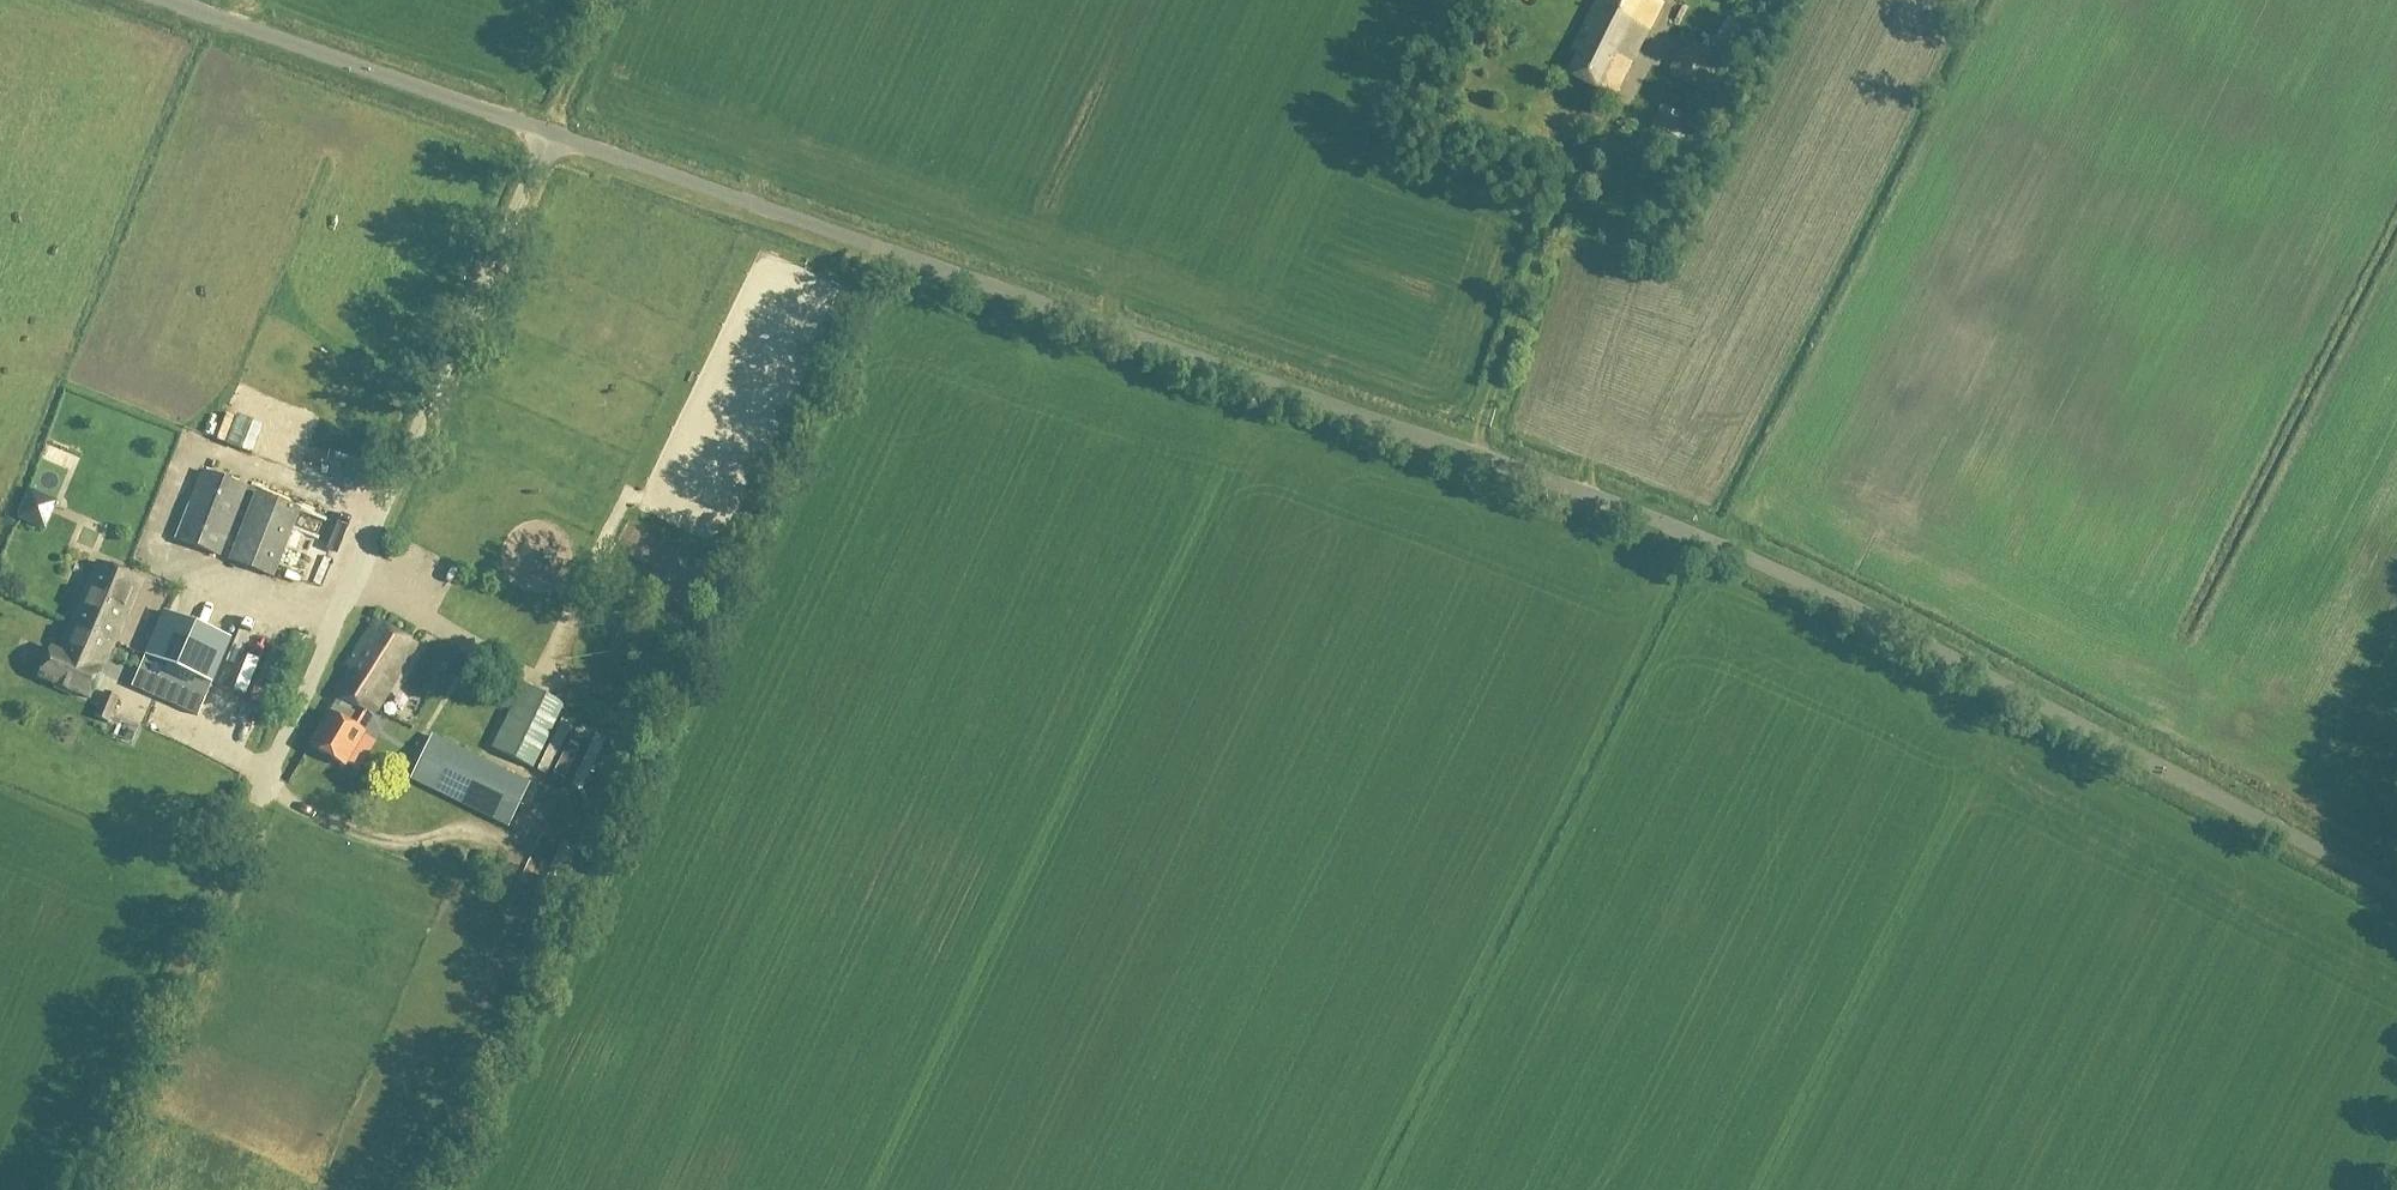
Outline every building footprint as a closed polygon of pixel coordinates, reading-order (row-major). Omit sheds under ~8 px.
[(1565,76),(1609,98),(1656,4),(1649,0),(1596,0),(1569,53),(1575,56),(1565,76)] [(1725,20),(1705,53),(1683,42),(1665,76),(1701,95),(1718,61),(1720,62),(1741,29),(1725,20)] [(1659,108),(1649,127),(1681,144),(1692,125),(1659,108)] [(452,287),(448,296),(453,298),(456,300),(460,291),(457,289),(452,287)] [(291,512),(202,478),(177,540),(266,575),(291,512)] [(45,654),(33,680),(86,701),(137,584),(95,566),(56,659),(45,654)] [(228,642),(162,614),(143,658),(156,664),(209,686),(228,642)] [(331,697),(352,711),(367,719),(372,711),(373,712),(410,648),(371,623),(343,670),(347,673),(331,697)] [(156,664),(142,695),(196,719),(209,686),(156,664)] [(488,753),(529,774),(562,708),(521,688),(488,753)] [(93,718),(106,724),(116,699),(104,694),(93,718)] [(358,735),(367,719),(352,711),(343,726),(325,715),(306,748),(339,768),(359,735),(358,735)] [(429,739),(412,774),(507,820),(524,785),(429,739)]
